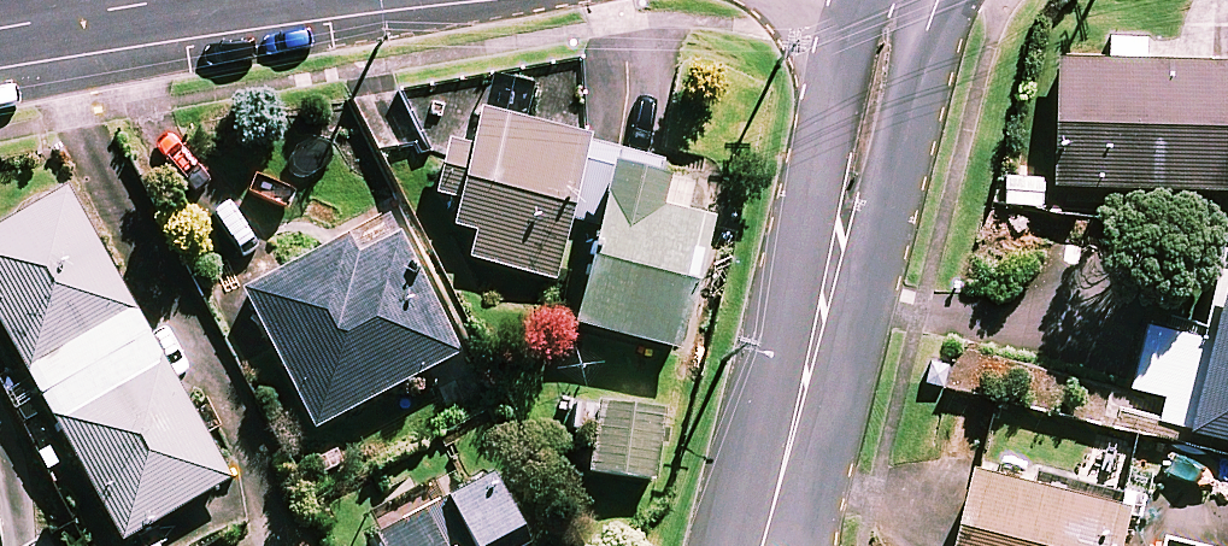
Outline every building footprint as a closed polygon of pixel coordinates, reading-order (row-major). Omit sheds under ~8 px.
[(1111,33),(1110,56),(1053,54),(1050,180),(1227,185),(1227,58),(1143,56),(1144,34),(1111,33)] [(579,135),(471,113),(448,224),(470,229),(464,259),(550,277),(579,135)] [(653,177),(600,166),(564,325),(669,349),(699,220),(646,208),(653,177)] [(34,396),(116,539),(222,479),(58,191),(0,224),(0,353),(14,378),(2,385),(14,407),(34,396)] [(458,350),(388,212),(236,290),(307,427),(458,350)] [(1221,247),(1203,336),(1144,323),(1130,387),(1167,395),(1161,423),(1227,437),(1227,249),(1221,247)] [(657,411),(573,400),(569,427),(589,430),(584,472),(648,480),(657,411)] [(1110,541),(1120,497),(963,459),(943,545),(1130,545),(1110,541)] [(476,472),(352,537),(356,545),(514,545),(476,472)] [(1157,527),(1153,545),(1227,545),(1227,544),(1157,527)]
